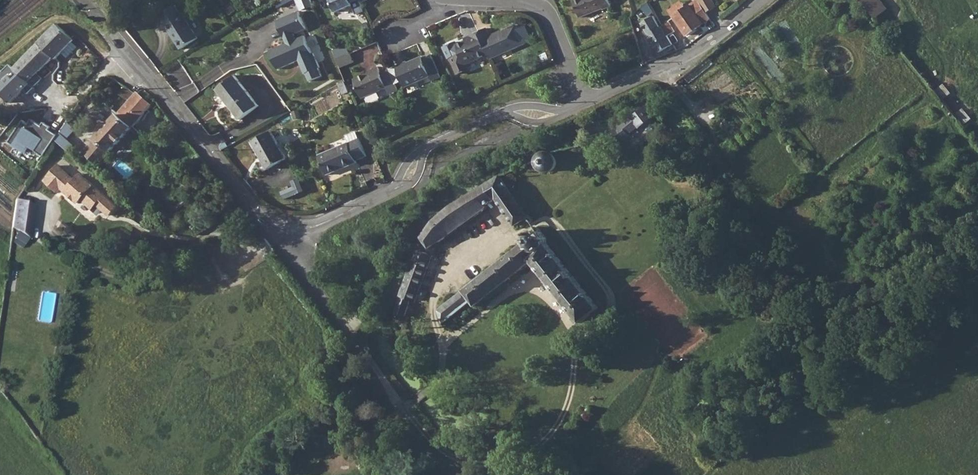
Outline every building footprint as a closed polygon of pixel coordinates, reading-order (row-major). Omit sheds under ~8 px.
[(298,3),(301,10),(313,5),(311,0),(307,0),(298,3)] [(336,11),(352,5),(351,2),(356,0),(332,0),(336,11)] [(580,17),(603,8),(603,9),(610,6),(608,0),(573,0),(580,17)] [(699,0),(697,0),(674,16),(687,35),(710,19),(706,12),(699,0)] [(706,12),(716,6),(712,0),(699,0),(706,12)] [(874,20),(887,10),(879,0),(858,0),(874,20)] [(635,14),(634,15),(639,21),(647,14),(643,8),(635,14)] [(298,9),(277,18),(287,43),(284,44),(281,43),(269,48),(277,67),(294,60),(295,56),(298,57),(304,71),(306,70),(309,79),(321,73),(318,65),(319,65),(313,50),(312,51),(304,33),(296,36),(293,31),(305,26),(298,9)] [(181,12),(165,23),(181,48),(198,38),(181,12)] [(663,27),(655,15),(641,23),(659,53),(674,45),(668,35),(663,27)] [(57,22),(38,42),(53,56),(55,58),(75,38),(72,36),(57,22)] [(669,23),(663,27),(668,35),(675,31),(669,23)] [(487,29),(479,32),(489,55),(491,59),(525,45),(517,26),(491,38),(487,29)] [(489,55),(479,32),(471,36),(473,39),(458,45),(461,53),(451,57),(458,74),(469,69),(467,64),(489,55)] [(11,62),(2,70),(30,97),(44,83),(41,79),(42,78),(37,73),(53,56),(38,42),(14,66),(11,62)] [(347,44),(333,50),(336,59),(350,53),(347,44)] [(350,53),(336,59),(341,68),(354,62),(350,53)] [(407,62),(390,69),(396,85),(403,82),(405,87),(430,77),(432,81),(441,78),(431,55),(423,59),(422,57),(408,63),(407,62)] [(369,74),(355,79),(363,99),(387,88),(381,73),(378,67),(368,72),(369,74)] [(396,85),(390,69),(381,73),(387,88),(390,95),(399,91),(396,85)] [(235,75),(217,89),(242,120),(259,106),(237,78),(235,75)] [(128,99),(117,113),(132,128),(152,103),(137,90),(125,83),(119,93),(128,99)] [(628,133),(639,126),(641,126),(654,117),(645,108),(632,117),(618,127),(608,131),(616,143),(629,134),(628,133)] [(132,128),(117,113),(84,152),(97,164),(110,150),(111,151),(132,128)] [(33,120),(6,154),(25,171),(53,138),(33,120)] [(66,122),(60,133),(65,138),(73,129),(66,122)] [(287,159),(271,132),(253,142),(269,169),(287,159)] [(350,143),(319,156),(327,175),(357,163),(357,161),(367,156),(360,138),(357,132),(347,136),(350,143)] [(60,133),(56,140),(68,151),(73,145),(65,138),(60,133)] [(537,157),(536,159),(536,164),(537,168),(540,172),(546,173),(551,172),(555,168),(556,164),(555,160),(554,156),(550,154),(546,152),(541,153),(537,157)] [(117,207),(80,174),(74,180),(58,165),(44,180),(57,191),(61,186),(66,190),(64,192),(77,203),(80,199),(91,210),(96,205),(108,216),(117,207)] [(427,226),(420,238),(430,249),(488,208),(485,205),(495,199),(514,226),(528,217),(526,213),(500,174),(451,205),(432,220),(427,226)] [(15,198),(12,226),(30,238),(35,202),(15,198)] [(62,222),(58,227),(70,235),(73,230),(70,228),(70,227),(70,226),(70,225),(70,224),(69,224),(69,223),(68,223),(67,223),(66,223),(65,224),(62,222)] [(436,310),(442,324),(471,301),(475,306),(531,262),(579,323),(597,309),(547,244),(546,239),(543,234),(540,232),(537,231),(534,232),(528,234),(525,238),(524,242),(480,277),(465,289),(462,290),(436,310)] [(405,279),(393,314),(404,318),(410,301),(415,302),(431,258),(425,252),(416,251),(405,279)]
